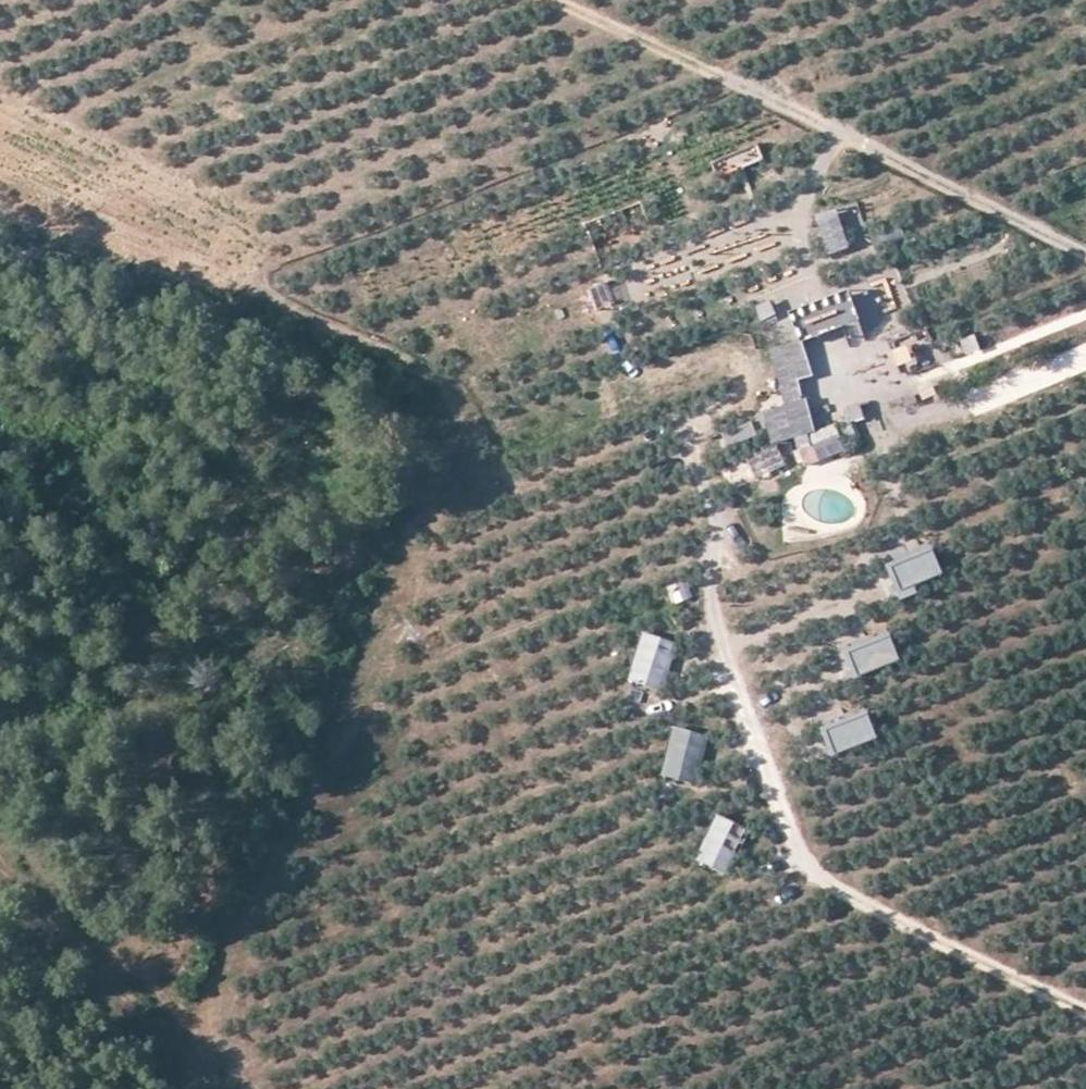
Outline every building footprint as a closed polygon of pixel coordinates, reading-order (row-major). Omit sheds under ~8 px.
[(769,355),(777,391),(796,386),(787,351),(769,355)] [(777,402),(787,436),(812,429),(802,395),(777,402)] [(852,444),(842,423),(808,438),(818,460),(852,444)] [(732,489),(786,465),(777,444),(723,469),(732,489)] [(689,596),(684,581),(666,587),(671,602),(689,596)] [(672,643),(639,632),(625,676),(657,686),(672,643)] [(703,734),(670,726),(658,772),(691,780),(703,734)] [(742,828),(713,815),(694,855),(724,868),(742,828)]
